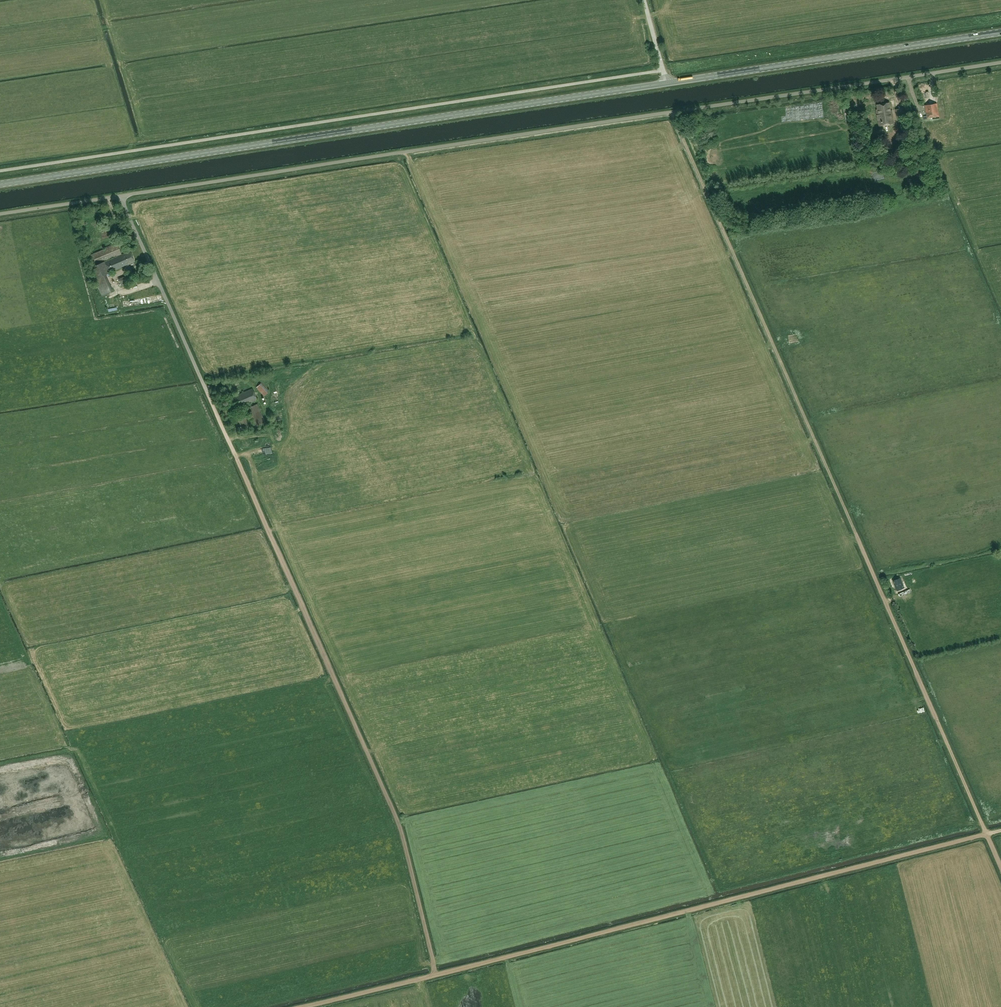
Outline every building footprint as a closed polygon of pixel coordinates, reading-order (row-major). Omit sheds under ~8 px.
[(894,123),(892,111),(890,111),(889,103),(877,105),(878,110),(877,110),(879,126),(894,123)] [(939,116),(937,103),(925,105),(927,118),(939,116)] [(908,123),(905,107),(895,109),(897,119),(902,118),(903,124),(908,123)] [(113,291),(106,274),(135,261),(130,250),(121,254),(117,243),(91,254),(95,264),(89,267),(102,296),(113,291)] [(131,282),(127,275),(118,279),(121,286),(131,282)] [(268,394),(263,384),(256,387),(261,398),(268,394)] [(231,410),(257,399),(252,388),(226,399),(231,410)] [(265,423),(257,404),(245,409),(253,428),(265,423)] [(281,423),(279,416),(269,419),(270,425),(281,423)] [(904,587),(900,578),(893,581),(897,590),(904,587)]
